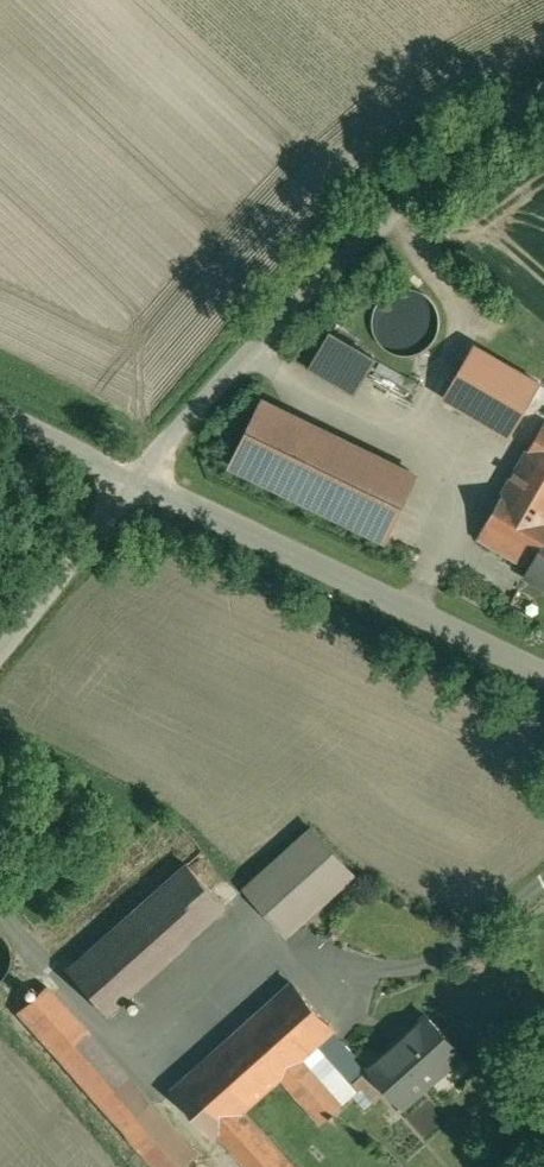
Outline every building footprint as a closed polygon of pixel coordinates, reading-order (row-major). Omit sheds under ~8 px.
[(353,391),(369,350),(318,330),(302,371),(353,391)] [(534,396),(499,375),(490,390),(454,370),(439,396),(510,437),(534,396)] [(478,537),(530,568),(543,544),(543,423),(478,537)] [(435,501),(362,464),(355,479),(342,505),(414,541),(435,501)] [(355,479),(329,466),(317,492),(342,505),(355,479)] [(530,568),(527,573),(526,573),(543,584),(543,544),(530,568)] [(236,888),(285,938),(352,873),(303,823),(236,888)] [(186,864),(69,969),(107,1011),(224,906),(186,864)] [(2,977),(5,974),(6,971),(8,967),(9,963),(9,956),(9,950),(7,946),(6,944),(4,939),(1,935),(0,934),(0,980),(2,977)] [(174,1087),(216,1134),(217,1133),(248,1166),(296,1166),(244,1109),(281,1075),(322,1121),(330,1115),(332,1118),(336,1114),(334,1111),(363,1085),(375,1099),(387,1089),(369,1068),(366,1070),(354,1057),(356,1055),(333,1029),(292,982),(174,1087)] [(46,985),(16,1011),(156,1166),(182,1166),(197,1154),(46,985)] [(427,1015),(368,1068),(369,1068),(387,1089),(402,1106),(461,1053),(427,1015)]
